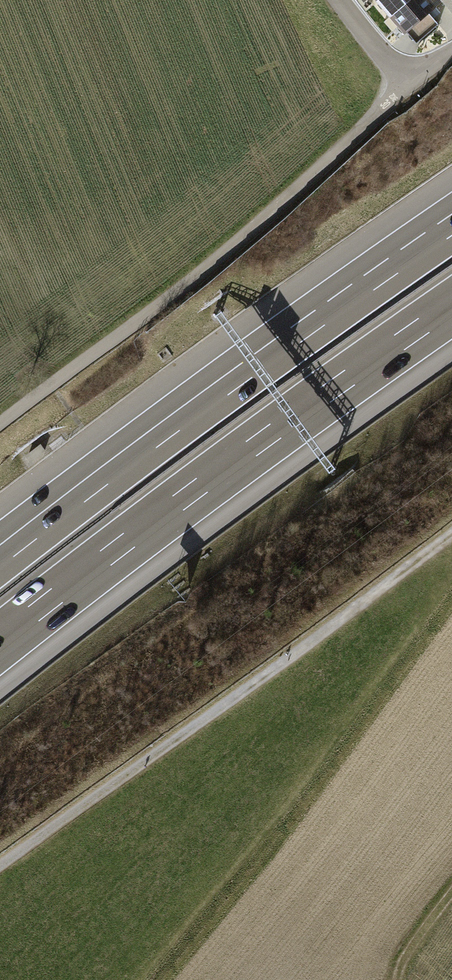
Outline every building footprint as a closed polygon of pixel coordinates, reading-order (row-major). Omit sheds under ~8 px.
[(405,34),(435,7),(429,0),(374,0),(405,34)]
